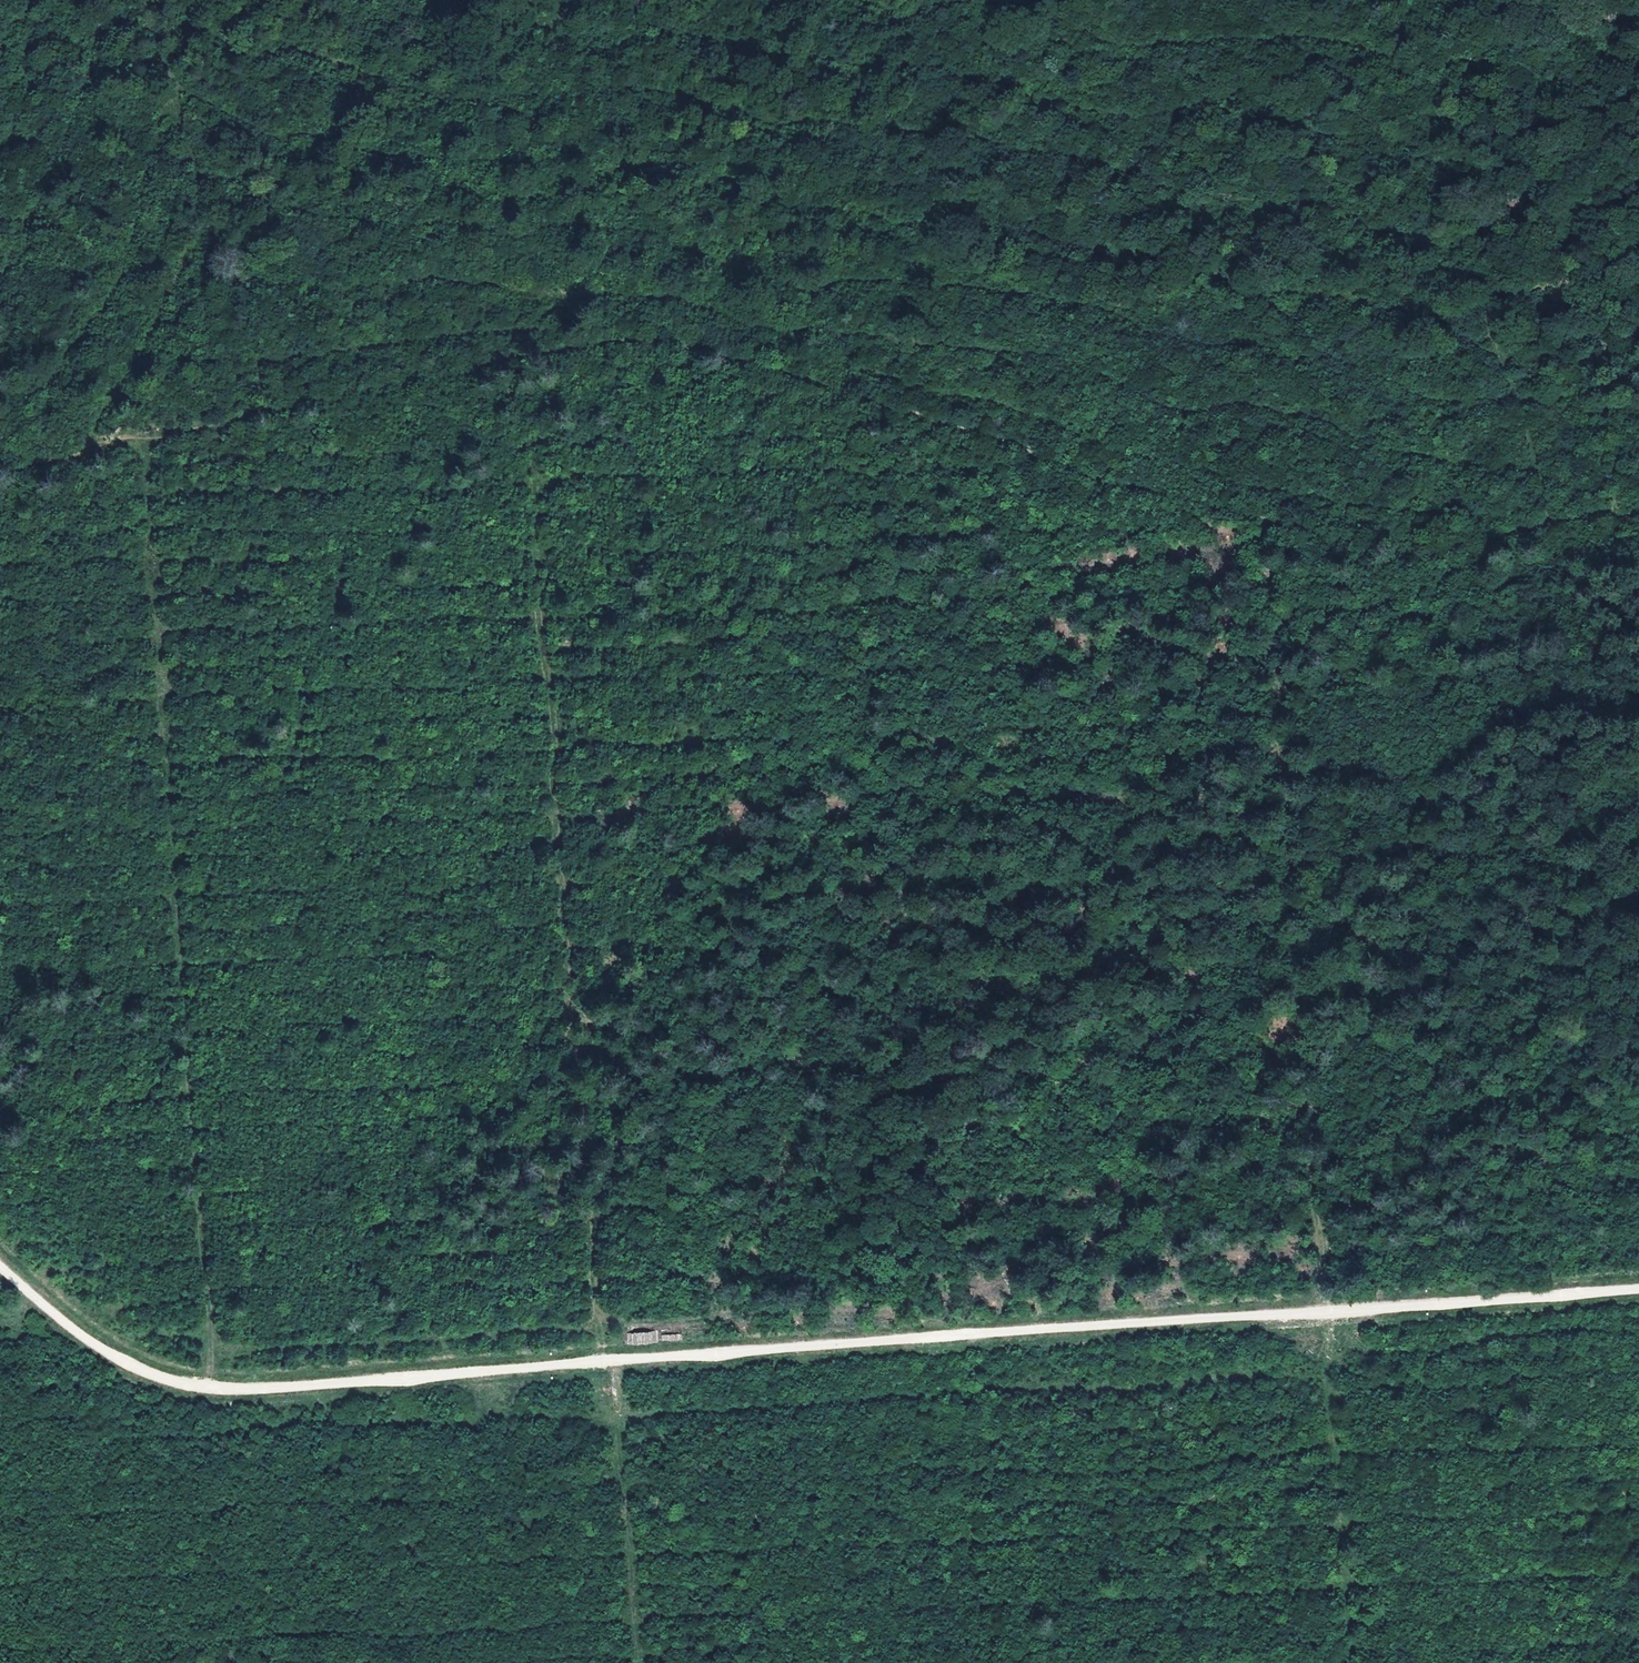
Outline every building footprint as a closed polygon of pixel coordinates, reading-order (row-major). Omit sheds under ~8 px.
[(657,1331),(626,1333),(627,1345),(658,1343),(657,1331)]
